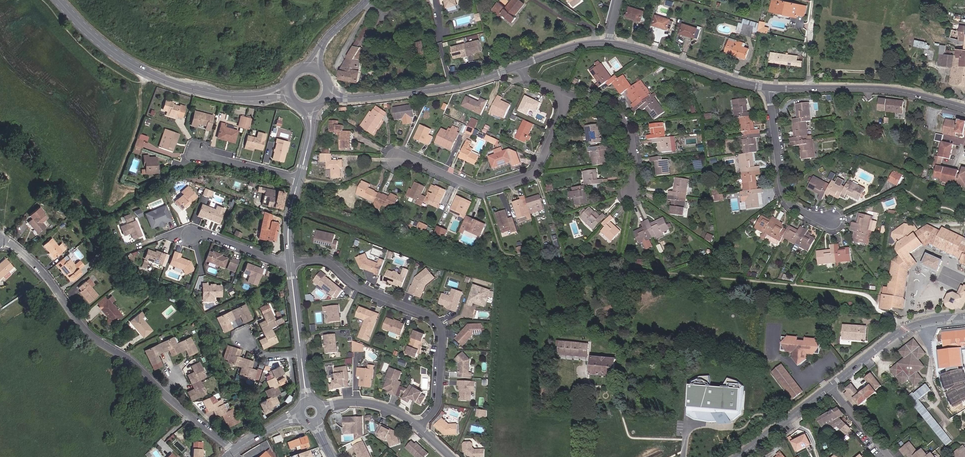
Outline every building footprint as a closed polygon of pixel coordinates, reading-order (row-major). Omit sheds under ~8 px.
[(520,0),(513,0),(506,9),(504,7),(505,7),(499,2),(492,10),(500,16),(501,13),(513,23),(517,18),(515,16),(525,4),(520,0)] [(776,0),(773,0),(771,11),(787,14),(787,13),(774,9),(776,0)] [(807,6),(780,0),(776,0),(774,9),(787,13),(787,14),(797,17),(798,14),(804,16),(807,6)] [(645,21),(647,14),(643,13),(644,11),(630,7),(627,16),(641,21),(641,20),(645,21)] [(671,30),(674,21),(670,20),(656,15),(653,25),(667,29),(667,28),(671,30)] [(758,31),(760,23),(744,18),(742,24),(744,24),(742,33),(741,34),(752,37),(757,38),(758,31)] [(698,39),(701,30),(697,29),(697,28),(683,24),(682,28),(680,33),(694,38),(698,39)] [(361,47),(366,37),(365,36),(369,28),(366,25),(354,45),(361,47)] [(961,26),(960,31),(952,30),(950,38),(955,39),(959,40),(960,33),(964,34),(964,26),(961,26)] [(960,33),(959,40),(955,39),(954,42),(959,43),(964,43),(964,34),(960,33)] [(746,59),(749,49),(745,47),(746,44),(737,41),(730,38),(726,51),(733,54),(746,59)] [(482,51),(479,40),(465,44),(469,56),(473,55),(472,53),(474,53),(482,51)] [(425,54),(422,42),(416,43),(419,55),(425,54)] [(469,56),(465,44),(451,47),(454,58),(463,56),(464,56),(464,57),(469,56)] [(360,70),(364,47),(361,47),(354,45),(340,71),(339,79),(358,82),(361,70),(360,70)] [(956,49),(958,58),(961,58),(960,66),(964,66),(964,50),(956,49)] [(802,66),(803,61),(797,60),(798,56),(789,55),(789,53),(787,53),(786,54),(772,52),(770,62),(787,64),(802,66)] [(953,65),(954,55),(951,55),(946,54),(945,54),(940,54),(939,65),(952,66),(953,66),(953,65)] [(609,76),(605,71),(606,70),(601,63),(601,64),(599,61),(595,64),(597,66),(596,67),(591,71),(602,86),(607,82),(612,78),(610,75),(609,76)] [(960,66),(953,65),(953,66),(952,66),(950,84),(964,86),(964,66),(960,66)] [(625,92),(628,90),(632,87),(627,80),(627,81),(623,76),(619,79),(616,76),(612,78),(607,82),(609,86),(613,83),(621,95),(625,92)] [(652,95),(641,80),(638,83),(632,87),(628,90),(630,93),(628,95),(634,103),(632,104),(635,108),(652,95)] [(660,106),(656,101),(657,101),(655,98),(657,96),(655,93),(652,95),(635,108),(633,109),(635,112),(640,108),(643,111),(646,109),(648,111),(649,110),(651,112),(650,113),(655,120),(665,112),(661,106),(660,106)] [(540,103),(524,96),(517,111),(527,115),(530,110),(535,112),(540,103)] [(481,115),(487,102),(482,99),(480,103),(467,97),(463,106),(481,115)] [(748,112),(746,98),(733,100),(734,108),(735,108),(736,114),(735,114),(735,118),(740,118),(753,116),(752,112),(748,112)] [(903,113),(904,102),(880,99),(879,111),(903,113)] [(182,117),(185,107),(180,105),(180,107),(172,104),(173,103),(166,100),(163,110),(167,111),(167,110),(170,111),(169,113),(177,116),(182,117)] [(505,118),(511,106),(502,102),(501,105),(495,102),(489,115),(494,117),(495,114),(502,117),(505,118)] [(810,111),(809,103),(796,105),(798,118),(793,119),(793,123),(806,122),(811,121),(811,117),(810,117),(809,111),(810,111)] [(413,104),(394,106),(395,118),(406,117),(406,115),(415,114),(413,104)] [(373,134),(385,116),(384,116),(380,114),(383,110),(377,106),(372,113),(370,112),(361,126),(373,134)] [(176,118),(177,116),(169,113),(170,111),(167,110),(167,111),(166,115),(176,118)] [(210,130),(214,116),(195,111),(191,125),(197,127),(198,123),(207,126),(206,129),(210,130)] [(754,124),(753,116),(740,118),(741,126),(742,125),(743,131),(746,131),(746,135),(760,133),(759,129),(755,130),(754,127),(753,127),(752,124),(754,124)] [(479,122),(472,120),(469,125),(476,128),(479,122)] [(529,135),(534,125),(524,120),(516,138),(526,143),(527,140),(529,135)] [(959,121),(959,122),(946,120),(944,134),(964,138),(964,135),(964,122),(959,121)] [(235,129),(227,126),(228,122),(222,121),(219,136),(231,139),(230,142),(236,143),(239,130),(235,129)] [(343,132),(343,125),(338,125),(338,122),(330,121),(330,132),(338,132),(337,135),(341,135),(341,149),(351,150),(351,132),(343,132)] [(807,130),(806,122),(793,123),(795,138),(790,138),(791,142),(809,140),(808,136),(807,136),(806,130),(807,130)] [(664,127),(664,123),(651,125),(652,135),(648,136),(648,140),(653,139),(666,138),(665,133),(664,133),(663,127),(664,127)] [(600,132),(599,124),(586,126),(587,134),(588,134),(589,140),(588,140),(588,144),(606,142),(605,138),(600,138),(600,136),(598,136),(598,133),(600,132)] [(422,139),(421,141),(431,145),(434,137),(429,135),(432,129),(422,125),(417,137),(422,139)] [(477,137),(479,131),(475,129),(469,126),(466,132),(477,137)] [(172,151),(178,133),(166,129),(164,134),(163,134),(158,147),(172,151)] [(452,150),(460,134),(457,132),(451,130),(450,133),(448,132),(447,136),(441,133),(436,143),(452,150)] [(262,150),(266,134),(258,132),(257,137),(258,137),(258,138),(256,138),(248,136),(245,145),(254,147),(254,148),(262,150)] [(756,141),(756,138),(760,137),(760,133),(746,135),(743,136),(744,140),(745,146),(744,146),(745,154),(753,153),(758,152),(757,144),(755,145),(755,141),(756,141)] [(943,142),(944,135),(937,134),(935,141),(942,143),(943,142)] [(677,151),(675,136),(666,138),(653,139),(654,143),(658,143),(660,153),(677,151)] [(141,148),(144,141),(137,138),(134,146),(141,148)] [(283,162),(288,141),(278,139),(272,159),(283,162)] [(816,158),(813,139),(812,140),(809,140),(791,142),(791,147),(801,145),(801,148),(803,148),(803,151),(802,152),(803,160),(816,158)] [(475,165),(479,156),(472,153),(467,151),(469,147),(471,143),(471,141),(468,140),(468,142),(467,141),(460,156),(469,160),(468,161),(475,165)] [(954,145),(943,142),(942,143),(940,155),(936,155),(936,156),(934,166),(937,167),(935,178),(942,179),(942,181),(964,186),(964,184),(964,168),(963,168),(961,175),(961,180),(958,179),(958,175),(959,171),(941,167),(943,158),(951,160),(954,145)] [(610,150),(609,145),(598,147),(598,151),(593,152),(594,158),(593,158),(594,166),(607,164),(605,150),(610,150)] [(138,155),(141,148),(134,146),(131,155),(133,155),(133,153),(138,155)] [(521,164),(517,152),(510,150),(503,152),(502,148),(495,150),(496,155),(490,157),(494,168),(512,161),(514,166),(521,164)] [(755,167),(753,153),(745,154),(736,155),(737,163),(741,163),(742,163),(743,169),(742,169),(743,173),(760,171),(760,166),(755,167)] [(343,168),(342,161),(332,161),(332,154),(330,154),(323,154),(321,154),(322,162),(328,161),(328,168),(332,168),(333,178),(341,177),(340,168),(343,168)] [(668,166),(668,160),(663,161),(662,157),(650,158),(651,162),(655,162),(656,165),(657,165),(658,168),(656,168),(657,176),(670,174),(669,166),(668,166)] [(157,166),(157,158),(148,158),(143,158),(144,163),(145,163),(145,166),(146,170),(142,170),(142,174),(146,174),(150,174),(153,174),(154,174),(155,174),(159,174),(159,169),(157,169),(157,166)] [(596,177),(595,174),(597,174),(597,170),(584,171),(584,176),(585,175),(586,182),(585,182),(585,183),(586,186),(591,185),(598,184),(603,184),(603,180),(598,180),(598,177),(596,177)] [(757,178),(756,175),(761,175),(760,171),(743,173),(745,191),(758,189),(757,181),(755,182),(755,179),(757,178)] [(899,184),(902,177),(896,173),(891,182),(898,186),(899,184)] [(824,197),(831,184),(827,183),(821,181),(822,180),(814,176),(813,179),(812,181),(808,188),(815,192),(816,191),(819,192),(818,194),(821,195),(819,199),(822,201),(824,197)] [(688,188),(689,180),(676,178),(674,192),(669,191),(669,195),(687,198),(687,194),(686,194),(687,188),(688,188)] [(860,201),(862,197),(864,198),(866,194),(864,193),(866,189),(859,185),(858,186),(853,183),(853,182),(849,180),(846,187),(841,196),(845,198),(847,194),(850,195),(851,194),(853,195),(853,197),(860,201)] [(841,196),(846,187),(842,185),(841,186),(836,184),(836,183),(833,181),(831,184),(824,197),(828,199),(831,194),(840,199),(841,196)] [(376,202),(379,194),(368,189),(370,185),(363,182),(357,194),(375,202),(376,202)] [(421,195),(425,187),(416,183),(412,190),(410,189),(407,196),(418,201),(417,204),(422,206),(426,197),(421,195)] [(586,196),(586,194),(587,194),(589,194),(590,193),(589,190),(591,189),(591,185),(586,186),(583,186),(573,188),(574,192),(570,192),(571,199),(575,198),(576,206),(589,204),(588,196),(586,196)] [(197,196),(188,186),(181,192),(183,194),(174,202),(181,210),(197,196)] [(443,198),(446,191),(437,186),(434,192),(433,195),(429,193),(425,201),(437,207),(438,204),(439,204),(442,198),(443,198)] [(211,196),(213,191),(205,188),(202,195),(208,197),(208,195),(211,196)] [(281,209),(285,192),(266,188),(266,193),(265,196),(269,196),(267,206),(281,209)] [(764,205),(762,193),(763,193),(763,189),(758,189),(745,191),(742,192),(743,202),(747,202),(748,210),(760,208),(763,206),(764,205)] [(394,210),(399,197),(392,194),(390,198),(379,193),(379,194),(376,202),(374,206),(381,209),(383,205),(394,210)] [(541,194),(527,199),(530,208),(531,208),(532,213),(545,209),(541,194)] [(514,201),(521,221),(533,218),(530,208),(527,199),(525,195),(521,197),(521,199),(514,201)] [(686,202),(687,198),(669,195),(668,200),(673,200),(673,203),(674,203),(674,207),(672,206),(671,214),(684,216),(685,208),(684,208),(685,202),(686,202)] [(465,218),(472,202),(468,200),(467,203),(457,198),(451,212),(458,215),(459,213),(461,214),(460,216),(465,218)] [(219,223),(225,209),(217,206),(215,210),(213,211),(210,210),(209,208),(209,207),(202,204),(198,216),(202,217),(203,216),(209,219),(210,219),(212,219),(212,220),(219,223)] [(171,219),(166,206),(160,208),(162,212),(148,218),(152,228),(160,224),(164,223),(171,219)] [(36,235),(48,225),(44,219),(41,221),(37,217),(43,212),(39,207),(29,215),(32,219),(28,222),(33,228),(31,230),(36,235)] [(597,216),(594,214),(596,213),(590,207),(587,211),(585,209),(584,210),(584,209),(580,213),(581,213),(579,215),(581,217),(587,222),(592,226),(591,227),(594,230),(607,217),(603,214),(600,217),(598,215),(597,216)] [(162,212),(160,208),(146,214),(148,218),(162,212)] [(274,242),(279,218),(261,210),(260,213),(263,214),(258,238),(274,242)] [(508,219),(506,211),(496,214),(499,222),(500,221),(502,229),(504,232),(512,230),(512,232),(517,231),(514,221),(510,223),(508,219)] [(869,231),(873,216),(860,213),(859,217),(861,218),(860,221),(858,221),(857,223),(853,222),(852,226),(869,231)] [(621,232),(615,226),(614,227),(612,225),(613,224),(611,222),(614,218),(611,215),(603,224),(606,227),(602,231),(607,235),(606,236),(612,241),(621,232)] [(480,237),(486,225),(481,223),(480,224),(474,222),(475,220),(467,216),(460,232),(464,234),(466,230),(480,237)] [(767,238),(777,219),(773,217),(771,221),(762,217),(756,228),(759,230),(760,229),(765,232),(765,233),(764,235),(762,236),(763,240),(764,239),(766,240),(767,238)] [(672,227),(670,224),(668,225),(664,218),(657,221),(658,223),(655,224),(654,223),(651,224),(649,220),(645,222),(650,232),(654,230),(657,236),(659,238),(664,235),(663,233),(670,230),(669,229),(672,227)] [(784,238),(788,230),(782,227),(783,225),(783,223),(780,222),(781,221),(777,219),(767,238),(779,245),(781,242),(784,238)] [(139,228),(136,220),(121,227),(124,235),(131,233),(133,239),(142,235),(140,230),(139,230),(138,228),(139,228)] [(653,238),(650,232),(645,222),(642,223),(644,228),(634,232),(640,244),(644,242),(646,247),(652,244),(649,239),(653,238)] [(426,231),(428,226),(420,223),(418,227),(426,231)] [(962,242),(964,238),(943,228),(941,232),(928,226),(915,234),(909,238),(908,237),(914,233),(913,230),(916,228),(913,223),(910,225),(909,225),(906,224),(902,227),(901,226),(892,226),(891,241),(893,244),(897,242),(898,244),(897,250),(901,255),(893,261),(891,275),(892,275),(891,279),(890,279),(889,285),(890,285),(890,288),(889,288),(884,287),(881,309),(891,310),(893,309),(893,307),(904,309),(906,301),(904,298),(905,291),(904,289),(906,287),(907,281),(905,279),(908,278),(909,270),(911,268),(909,266),(916,261),(910,254),(923,245),(922,243),(929,238),(937,241),(935,246),(956,256),(958,252),(964,255),(963,259),(961,262),(964,264),(964,243),(962,242)] [(796,244),(805,229),(801,227),(799,231),(790,226),(788,230),(784,238),(786,239),(787,240),(788,239),(793,242),(793,243),(796,244)] [(868,235),(869,231),(852,226),(851,231),(856,232),(853,242),(866,245),(867,241),(866,241),(867,235),(868,235)] [(444,238),(448,231),(438,227),(435,234),(444,238)] [(809,251),(815,240),(809,236),(806,235),(808,232),(809,231),(805,229),(796,244),(800,247),(809,251)] [(335,240),(336,235),(318,231),(315,243),(321,244),(321,243),(323,243),(323,244),(333,247),(332,248),(337,249),(339,241),(335,240)] [(712,242),(714,236),(708,234),(706,240),(712,242)] [(561,248),(557,236),(552,237),(556,250),(561,248)] [(54,259),(63,252),(58,246),(52,238),(43,246),(54,259)] [(925,247),(930,243),(935,246),(937,241),(929,238),(922,243),(923,245),(925,247)] [(796,255),(800,247),(796,244),(792,253),(796,255)] [(852,261),(850,248),(840,249),(839,244),(835,245),(837,262),(839,262),(841,262),(841,261),(847,260),(848,261),(852,261)] [(837,262),(835,245),(831,245),(831,250),(817,252),(819,265),(827,264),(827,263),(833,262),(833,263),(837,262)] [(105,257),(110,253),(105,247),(100,251),(105,257)] [(161,265),(165,254),(156,251),(156,252),(155,253),(153,253),(154,252),(148,249),(145,259),(161,265)] [(180,257),(181,254),(174,251),(169,264),(183,269),(185,274),(193,270),(193,268),(190,261),(189,261),(188,262),(187,261),(186,260),(180,257)] [(224,267),(227,258),(221,256),(218,255),(218,253),(213,251),(212,253),(209,251),(206,260),(224,267)] [(376,274),(380,264),(368,260),(366,254),(357,258),(361,268),(364,269),(364,268),(366,268),(366,270),(376,274)] [(938,271),(943,261),(928,254),(923,265),(938,271)] [(70,259),(66,262),(63,259),(63,258),(56,264),(66,275),(67,274),(72,280),(81,272),(78,270),(83,265),(80,261),(75,265),(70,259)] [(236,268),(238,261),(231,258),(228,265),(236,268)] [(8,272),(13,268),(5,259),(0,264),(0,279),(3,277),(6,280),(11,275),(8,272)] [(256,285),(263,269),(258,267),(256,268),(254,267),(254,265),(247,263),(244,271),(249,273),(250,275),(247,282),(256,285)] [(417,296),(419,290),(420,290),(423,289),(424,285),(428,282),(429,283),(435,278),(427,269),(420,275),(418,279),(416,278),(413,287),(412,287),(410,293),(417,296)] [(337,299),(344,290),(333,282),(332,283),(330,281),(330,280),(326,276),(327,275),(322,271),(317,277),(322,281),(319,285),(333,296),(334,296),(337,299)] [(402,288),(406,277),(399,275),(398,273),(395,272),(393,273),(388,271),(384,283),(388,284),(388,283),(389,282),(395,284),(395,285),(402,288)] [(94,285),(89,278),(86,281),(91,288),(94,285)] [(134,286),(130,283),(126,279),(122,283),(125,286),(126,285),(129,287),(131,289),(134,286)] [(90,303),(98,296),(91,288),(86,281),(79,287),(82,290),(80,292),(90,303)] [(421,297),(426,285),(429,283),(428,282),(424,285),(423,289),(420,290),(419,290),(417,296),(421,297)] [(222,296),(221,286),(215,286),(214,286),(212,286),(211,286),(207,286),(207,284),(203,284),(203,297),(213,296),(222,296)] [(476,284),(469,303),(473,305),(474,301),(479,303),(479,301),(482,302),(485,301),(487,295),(489,296),(491,290),(476,284)] [(962,294),(964,287),(961,286),(957,295),(960,297),(962,301),(959,307),(962,309),(964,303),(964,295),(962,294)] [(456,312),(462,293),(453,290),(451,297),(443,294),(440,304),(446,306),(449,307),(449,308),(448,309),(456,312)] [(959,307),(962,301),(960,297),(957,295),(953,293),(949,295),(946,301),(947,306),(954,309),(959,307)] [(479,301),(479,303),(486,305),(489,296),(487,295),(485,301),(482,302),(479,301)] [(100,306),(109,299),(106,296),(97,303),(100,306)] [(122,316),(111,303),(115,300),(112,297),(109,299),(100,306),(100,307),(109,318),(108,320),(108,322),(109,324),(112,324),(122,316)] [(275,320),(268,304),(261,308),(266,318),(265,318),(266,320),(267,322),(264,323),(263,322),(260,323),(263,331),(264,331),(271,328),(283,322),(281,317),(279,318),(275,320)] [(251,318),(245,305),(240,307),(240,308),(237,310),(237,309),(231,311),(234,318),(238,316),(238,317),(240,316),(242,315),(243,318),(242,318),(243,322),(251,318)] [(341,321),(339,305),(328,307),(329,312),(330,323),(341,321)] [(369,341),(377,320),(374,319),(375,315),(368,312),(369,310),(361,308),(357,317),(366,320),(360,337),(369,341)] [(377,320),(379,315),(369,310),(368,312),(375,315),(374,319),(377,320)] [(234,318),(231,311),(225,314),(226,315),(223,317),(222,315),(217,318),(223,331),(231,328),(230,324),(228,325),(227,322),(228,322),(231,321),(230,319),(234,318)] [(152,330),(141,318),(139,315),(130,322),(144,337),(152,330)] [(401,335),(405,325),(388,318),(384,329),(401,335)] [(482,334),(482,324),(469,325),(465,330),(465,332),(463,334),(461,334),(456,339),(463,345),(474,334),(482,334)] [(866,341),(867,327),(844,325),(843,337),(852,338),(852,340),(866,341)] [(273,334),(271,328),(264,331),(266,335),(265,335),(266,337),(267,339),(264,340),(263,339),(260,340),(264,348),(277,342),(275,337),(274,337),(272,334),(273,334)] [(941,330),(943,349),(936,349),(938,368),(945,368),(946,372),(939,375),(944,390),(946,389),(947,391),(945,392),(952,406),(964,400),(964,379),(962,368),(958,368),(958,366),(962,366),(961,350),(964,350),(964,328),(941,330)] [(422,347),(424,342),(423,342),(424,339),(425,334),(416,331),(413,338),(417,340),(416,344),(422,347)] [(338,353),(336,334),(325,335),(327,354),(338,353)] [(820,354),(821,341),(805,339),(805,342),(798,341),(798,338),(782,337),(781,350),(786,351),(796,352),(795,358),(793,358),(799,366),(807,360),(804,359),(805,353),(815,354),(820,354)] [(179,350),(176,344),(173,338),(168,340),(168,341),(165,343),(165,342),(159,344),(162,351),(166,349),(167,350),(169,349),(170,348),(171,350),(170,351),(172,355),(179,351),(179,352),(180,352),(179,350)] [(196,351),(190,338),(185,340),(185,341),(182,343),(182,341),(178,343),(176,344),(179,350),(183,349),(184,350),(186,349),(187,348),(189,350),(187,351),(189,355),(196,351)] [(920,347),(914,340),(907,346),(910,349),(913,346),(916,350),(920,347)] [(588,357),(589,344),(558,342),(558,346),(560,346),(560,355),(588,357)] [(159,354),(158,352),(162,351),(159,344),(153,347),(154,348),(151,350),(150,348),(145,351),(154,369),(162,365),(158,357),(156,358),(155,355),(157,355),(159,354)] [(418,353),(419,351),(421,351),(422,347),(416,344),(414,348),(410,347),(407,354),(416,358),(418,353)] [(239,354),(240,350),(227,346),(224,356),(224,358),(228,360),(227,362),(242,367),(244,360),(240,359),(240,358),(238,357),(236,356),(237,354),(239,354)] [(922,369),(922,365),(919,360),(923,356),(924,352),(920,347),(916,350),(913,346),(910,349),(907,346),(902,349),(902,353),(906,358),(901,362),(900,366),(896,365),(894,368),(893,372),(901,382),(905,382),(910,378),(914,383),(918,384),(920,382),(921,378),(917,373),(922,369)] [(472,378),(472,374),(469,373),(470,360),(464,353),(456,359),(461,365),(461,367),(460,366),(459,378),(472,378)] [(615,377),(616,360),(593,358),(591,375),(615,377)] [(258,380),(261,370),(257,369),(256,371),(250,369),(249,368),(249,365),(251,366),(253,362),(244,359),(245,359),(244,359),(244,360),(242,367),(239,374),(258,380)] [(201,368),(199,363),(192,366),(194,370),(193,370),(194,372),(195,374),(192,375),(192,373),(188,375),(192,383),(191,383),(193,383),(199,380),(205,376),(203,371),(202,372),(200,369),(201,368)] [(803,392),(782,365),(781,366),(801,393),(803,392)] [(283,373),(281,370),(280,366),(270,371),(273,378),(276,377),(278,376),(283,373)] [(801,393),(781,366),(773,372),(793,399),(801,393)] [(349,382),(350,378),(349,372),(343,373),(342,367),(335,369),(336,374),(337,381),(334,381),(334,384),(330,385),(331,390),(349,387),(348,382),(349,382)] [(369,378),(370,370),(358,368),(357,376),(361,377),(360,386),(371,387),(372,378),(369,378)] [(398,381),(402,373),(391,368),(387,377),(389,378),(385,389),(389,391),(393,392),(392,394),(396,396),(401,382),(398,381)] [(857,409),(877,393),(876,391),(882,386),(872,373),(865,378),(871,385),(860,394),(852,384),(846,389),(848,392),(845,394),(857,409)] [(687,385),(686,407),(686,408),(686,417),(693,421),(710,423),(716,422),(719,425),(731,424),(731,422),(733,422),(741,415),(746,391),(745,387),(737,381),(727,378),(722,387),(720,387),(720,388),(711,387),(710,376),(699,377),(690,381),(689,386),(687,385)] [(278,380),(276,377),(273,378),(268,381),(272,388),(274,387),(276,386),(281,383),(279,380),(278,380)] [(202,385),(199,380),(193,383),(194,387),(193,387),(194,389),(195,391),(193,392),(192,390),(188,392),(192,400),(205,393),(203,388),(202,389),(200,386),(202,385)] [(475,391),(475,382),(459,381),(458,385),(460,386),(460,390),(463,390),(463,392),(462,393),(461,400),(471,401),(472,391),(475,391)] [(421,405),(426,397),(422,394),(423,393),(411,386),(403,399),(415,406),(417,402),(418,401),(420,402),(419,404),(421,405)] [(276,390),(274,387),(272,388),(267,390),(270,398),(273,396),(275,395),(280,393),(278,389),(276,390)] [(220,406),(218,401),(214,395),(203,400),(205,405),(207,404),(208,407),(207,408),(208,411),(208,412),(213,409),(215,408),(220,406)] [(275,400),(273,396),(270,398),(259,403),(264,413),(270,410),(269,408),(278,403),(276,399),(275,400)] [(220,406),(215,408),(217,412),(215,413),(217,416),(217,417),(222,414),(224,413),(227,412),(225,409),(229,407),(227,403),(223,404),(220,406)] [(840,417),(845,415),(839,408),(835,410),(829,413),(834,421),(836,420),(836,422),(841,419),(840,417)] [(227,412),(224,413),(226,417),(224,418),(225,421),(225,422),(230,426),(239,421),(237,416),(235,417),(232,409),(227,412)] [(487,418),(487,411),(478,409),(477,416),(487,418)] [(839,426),(845,422),(843,420),(841,419),(836,422),(836,420),(834,421),(829,413),(818,419),(826,433),(839,426)] [(363,433),(362,418),(358,418),(356,419),(354,419),(353,418),(344,418),(345,428),(353,428),(353,434),(358,433),(361,433),(363,433)] [(449,425),(443,419),(436,426),(443,433),(444,432),(445,434),(445,435),(458,435),(457,424),(449,425)] [(851,430),(852,430),(845,422),(839,426),(851,438),(855,434),(851,430)] [(400,444),(396,432),(394,431),(393,431),(392,431),(391,429),(381,425),(377,433),(380,435),(388,438),(388,439),(391,447),(400,444)] [(283,440),(280,434),(274,437),(276,443),(283,440)] [(811,445),(806,435),(792,442),(797,451),(811,445)] [(841,445),(850,438),(848,435),(839,442),(841,445)] [(309,447),(305,436),(288,443),(290,449),(296,447),(299,445),(300,449),(309,447)] [(162,448),(166,444),(161,439),(157,444),(162,448)] [(363,441),(354,446),(359,456),(371,456),(363,441)] [(202,443),(193,442),(192,456),(201,456),(202,443)] [(429,454),(425,450),(424,451),(423,449),(417,443),(416,445),(413,442),(406,448),(416,456),(426,456),(429,454)] [(485,449),(475,450),(473,448),(473,444),(471,442),(465,443),(464,444),(464,452),(465,452),(466,452),(468,453),(467,454),(470,456),(484,456),(485,449)] [(910,443),(901,450),(903,453),(907,451),(908,452),(907,453),(910,456),(914,456),(918,453),(910,443)] [(964,454),(963,452),(964,451),(964,448),(963,446),(954,454),(957,456),(964,456),(964,453),(964,454)] [(270,448),(265,452),(269,456),(275,456),(270,448)]
